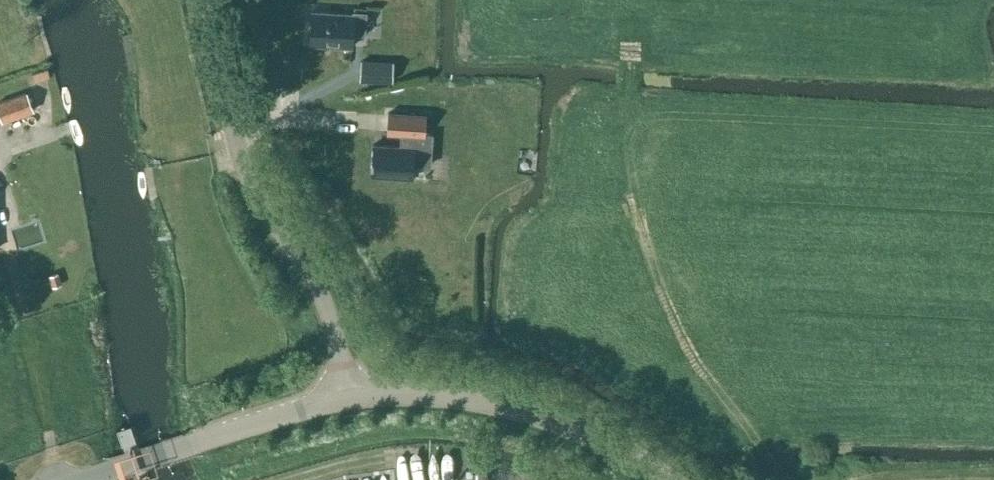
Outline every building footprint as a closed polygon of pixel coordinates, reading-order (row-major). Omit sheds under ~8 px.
[(310,44),(352,46),(352,34),(365,35),(366,12),(353,12),(352,14),(312,11),(310,44)] [(393,62),(361,60),(360,80),(392,82),(393,62)] [(47,68),(32,73),(35,82),(50,77),(47,68)] [(3,121),(32,111),(25,93),(0,102),(0,113),(3,121)] [(426,115),(388,113),(386,132),(402,133),(402,147),(372,145),(370,175),(413,178),(414,164),(430,165),(432,135),(425,135),(426,115)] [(123,436),(125,443),(135,440),(130,423),(117,428),(120,437),(123,436)]
